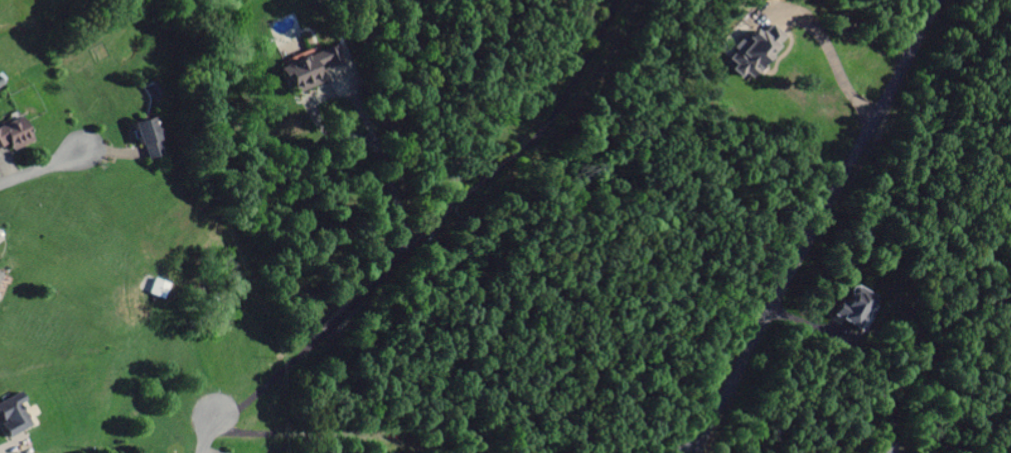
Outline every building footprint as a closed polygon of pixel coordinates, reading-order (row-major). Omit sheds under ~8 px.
[(781,39),(763,24),(755,34),(750,30),(722,63),(745,82),(781,39)] [(291,96),(320,85),(314,71),(330,64),(324,50),(280,69),(291,96)] [(4,145),(7,152),(27,143),(17,119),(0,126),(0,146),(4,145)] [(124,126),(132,148),(135,147),(140,162),(156,157),(144,119),(124,126)] [(833,317),(858,333),(879,301),(853,285),(833,317)] [(18,406),(15,400),(0,408),(0,430),(6,440),(25,428),(14,408),(18,406)]
